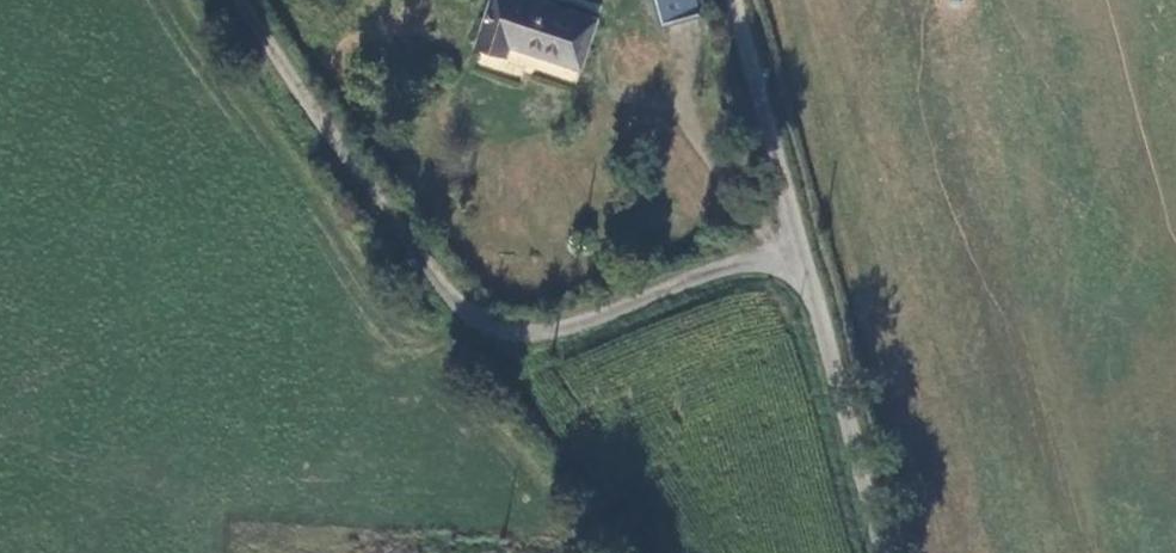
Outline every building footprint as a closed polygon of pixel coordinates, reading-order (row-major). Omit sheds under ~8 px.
[(592,17),(542,0),(487,0),(473,42),(503,53),(508,40),(577,63),(592,17)] [(696,0),(659,0),(665,22),(700,15),(696,0)]
